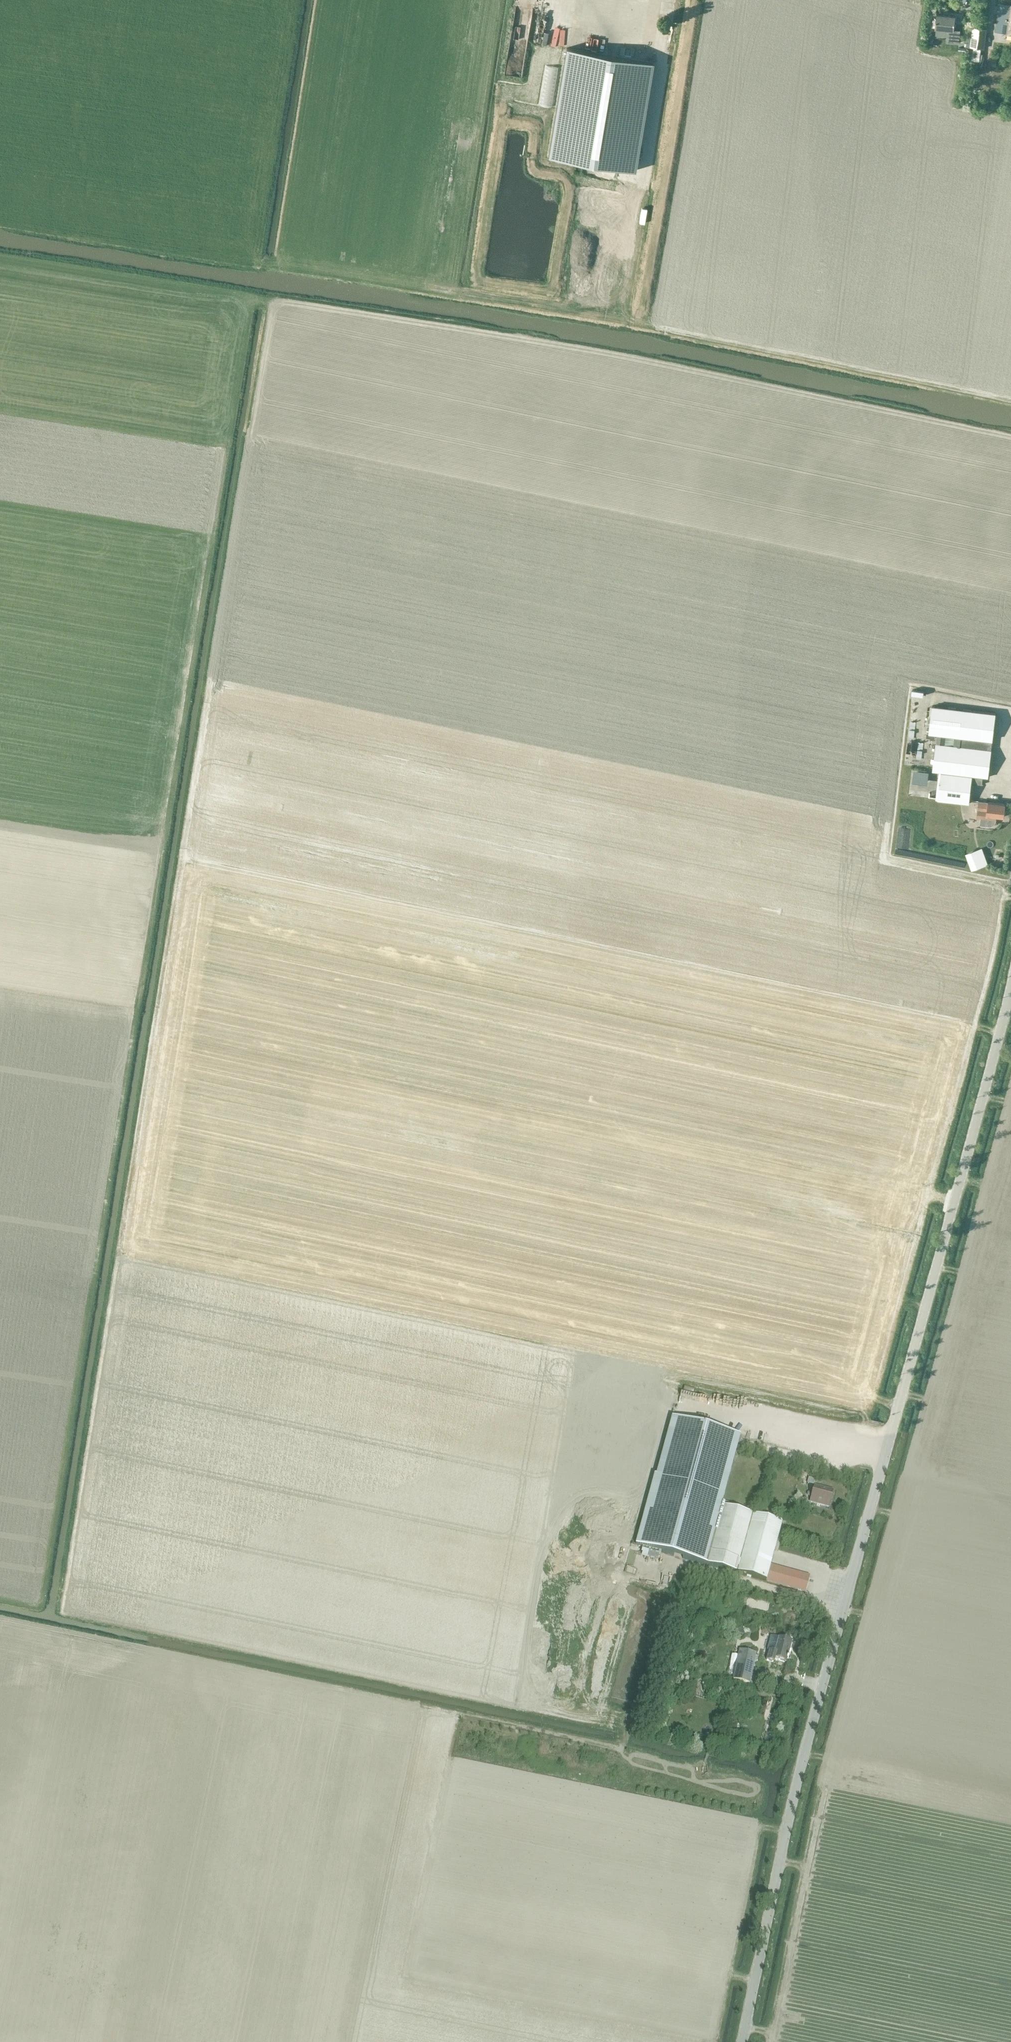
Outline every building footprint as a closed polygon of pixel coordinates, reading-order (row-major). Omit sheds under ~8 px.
[(1000,4),(995,29),(1010,32),(1010,6),(1000,4)] [(936,28),(936,35),(950,36),(949,42),(960,43),(961,31),(955,30),(956,16),(937,14),(936,28)] [(986,29),(969,27),(966,47),(970,48),(970,47),(984,49),(986,29)] [(567,48),(548,156),(635,171),(653,62),(567,48)] [(1010,61),(993,58),(991,70),(1009,73),(1010,61)] [(971,784),(982,785),(983,777),(988,777),(991,750),(992,740),(995,713),(932,706),(929,733),(961,737),(960,746),(936,743),(933,771),(940,772),(937,800),(969,804),(971,784)] [(1005,803),(988,801),(979,800),(977,816),(981,817),(980,823),(990,825),(992,824),(994,823),(995,821),(996,815),(1004,816),(1005,803)] [(974,852),(967,855),(972,868),(979,865),(974,852)] [(654,1475),(635,1545),(706,1564),(723,1501),(741,1437),(672,1418),(656,1476),(654,1475)] [(770,1445),(771,1438),(745,1432),(744,1439),(770,1445)] [(799,1478),(807,1479),(809,1469),(802,1467),(799,1478)] [(814,1485),(809,1501),(828,1506),(832,1490),(814,1485)] [(723,1501),(706,1564),(737,1572),(744,1575),(762,1579),(804,1591),(809,1575),(770,1565),(772,1556),(781,1522),(752,1514),(732,1509),(734,1504),(723,1501)] [(768,1650),(766,1660),(772,1662),(774,1659),(786,1661),(792,1641),(778,1637),(774,1651),(768,1650)] [(756,1653),(739,1649),(733,1680),(750,1684),(756,1653)]
